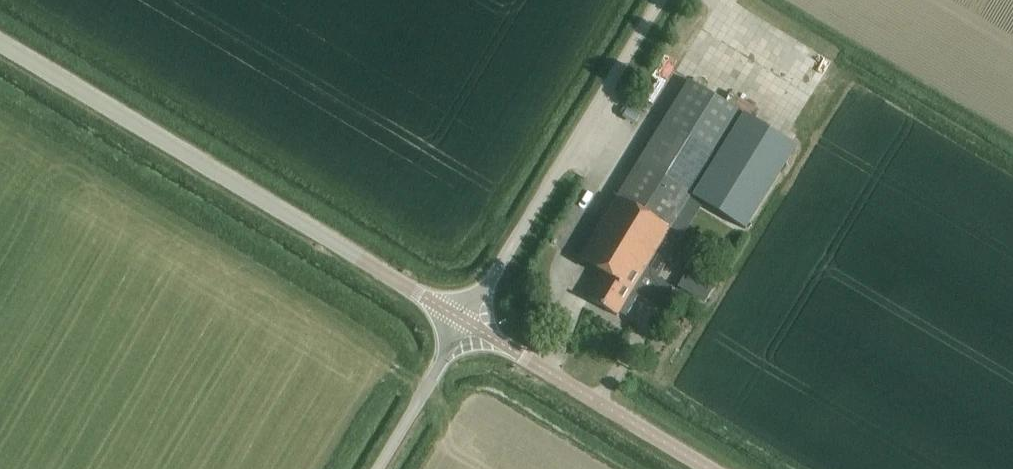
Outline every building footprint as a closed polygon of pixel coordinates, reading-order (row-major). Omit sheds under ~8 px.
[(689,80),(579,260),(603,274),(588,298),(617,316),(620,311),(627,315),(638,297),(660,310),(671,293),(674,288),(645,270),(690,195),(745,229),(797,146),(764,126),(741,112),(706,91),(689,80)]
